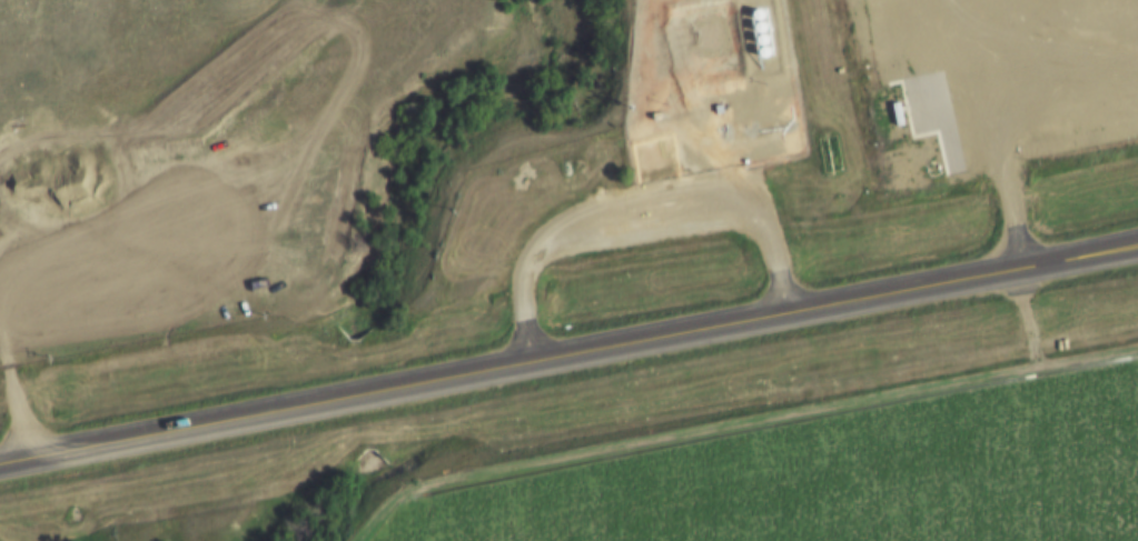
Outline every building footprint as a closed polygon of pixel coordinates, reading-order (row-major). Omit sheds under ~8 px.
[(693,52),(717,51),(715,23),(691,24),(693,52)] [(712,104),(713,111),(722,110),(721,102),(712,104)] [(660,110),(661,118),(652,119),(651,112),(660,110)]
